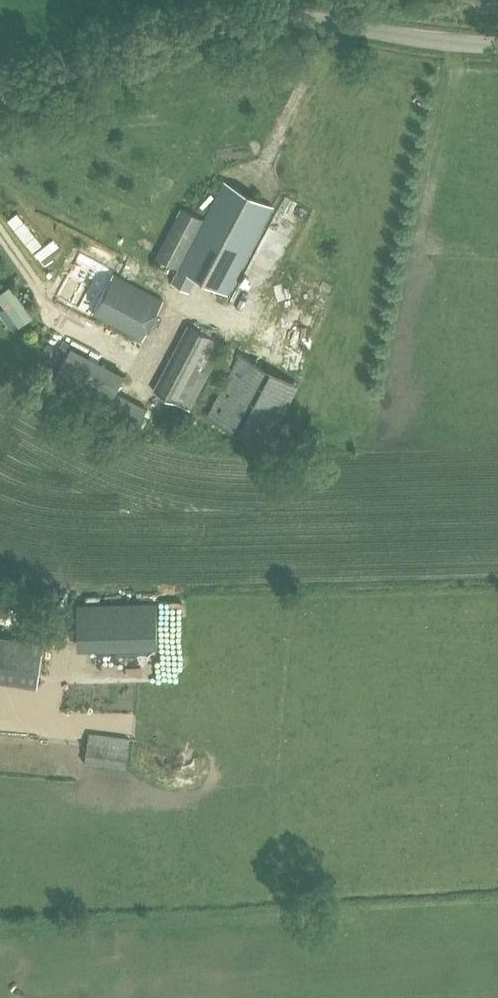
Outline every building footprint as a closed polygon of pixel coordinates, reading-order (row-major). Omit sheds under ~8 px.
[(224,180),(205,218),(180,206),(155,255),(179,267),(172,282),(190,292),(197,277),(228,295),(275,206),(224,180)] [(163,299),(113,273),(111,276),(89,265),(71,298),(95,310),(93,313),(143,339),(163,299)] [(187,325),(154,390),(176,402),(190,409),(225,344),(206,333),(209,327),(198,321),(194,328),(187,325)] [(38,688),(45,643),(0,636),(0,682),(38,688)] [(90,732),(86,762),(127,768),(131,738),(90,732)]
